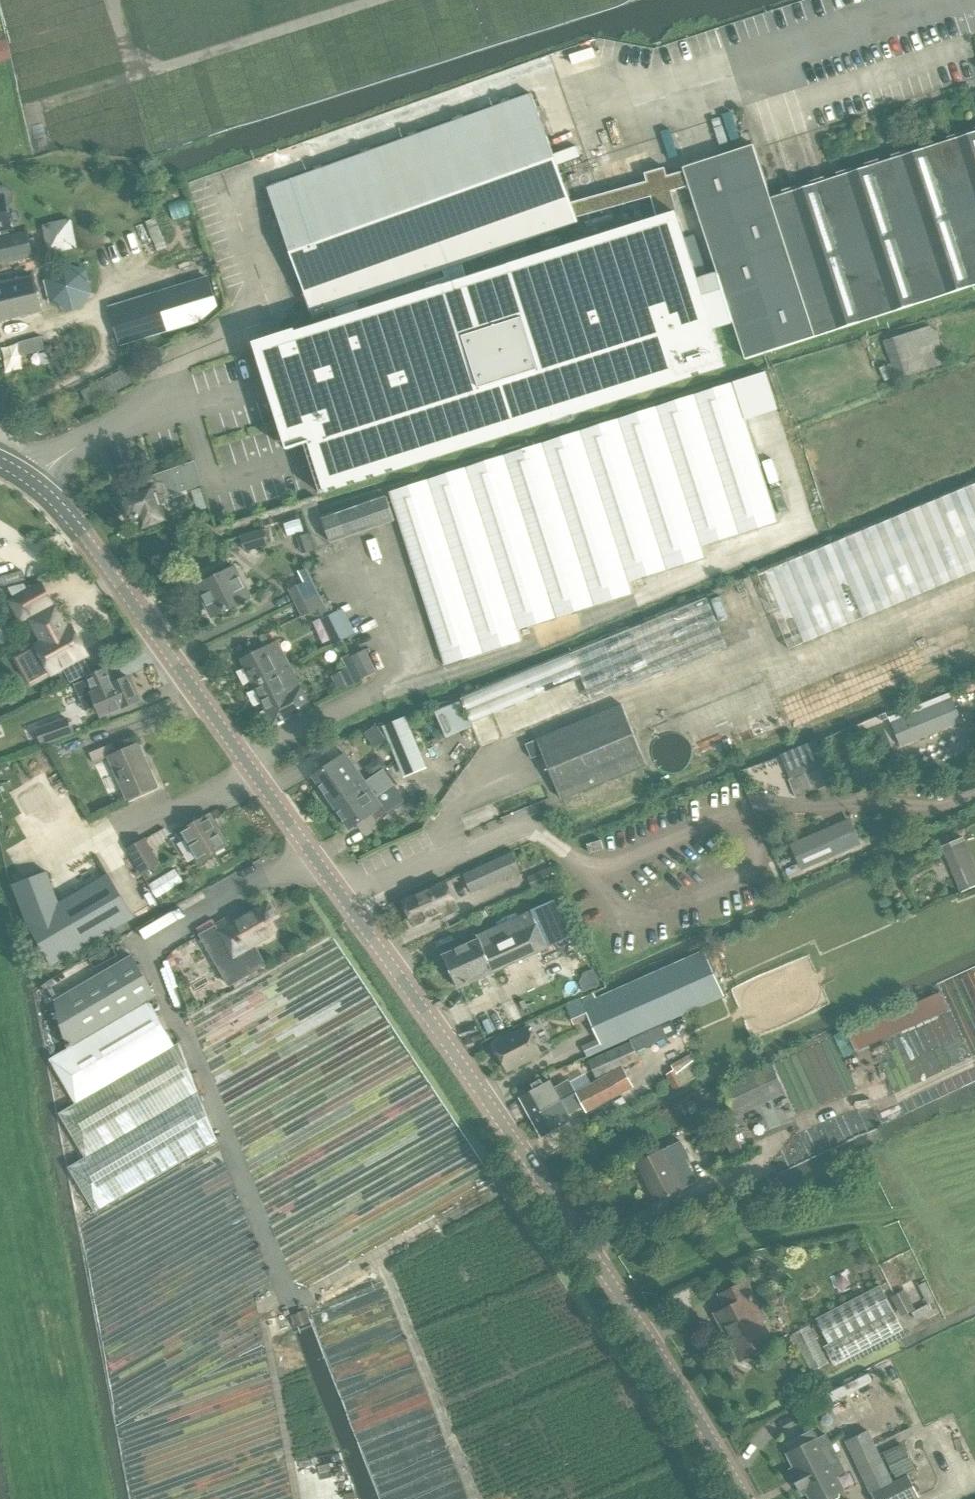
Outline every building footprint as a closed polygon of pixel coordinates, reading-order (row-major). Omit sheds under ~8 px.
[(0,39),(0,61),(10,58),(4,38),(0,39)] [(532,94),(269,188),(315,316),(331,311),(335,322),(297,334),(295,329),(252,343),(287,453),(310,446),(325,493),(726,367),(714,329),(734,323),(746,359),(974,285),(974,128),(771,198),(754,145),(684,167),(685,171),(667,176),(664,168),(645,173),(647,182),(571,203),(532,94)] [(47,257),(40,225),(8,232),(7,228),(10,227),(10,226),(6,208),(11,205),(14,200),(14,195),(12,189),(7,186),(1,186),(0,186),(0,267),(47,257)] [(158,294),(111,308),(122,344),(169,330),(166,322),(164,315),(170,313),(173,319),(224,298),(214,273),(204,277),(203,275),(162,292),(168,305),(162,308),(158,294)] [(42,312),(33,275),(0,283),(0,322),(42,312)] [(929,325),(885,340),(893,364),(897,377),(897,378),(947,362),(936,330),(929,325)] [(22,356),(45,350),(41,336),(18,342),(22,356)] [(445,665),(523,640),(519,629),(633,593),(630,581),(706,557),(702,546),(778,521),(734,382),(505,455),(390,492),(445,665)] [(201,484),(196,468),(183,467),(151,478),(152,482),(140,486),(142,490),(123,496),(131,520),(141,517),(144,526),(165,519),(158,498),(201,484)] [(974,571),(974,484),(758,575),(790,649),(974,571)] [(331,542),(395,520),(387,497),(323,520),(331,542)] [(244,552),(269,545),(264,529),(239,536),(244,552)] [(0,565),(0,580),(1,585),(26,579),(21,560),(0,565)] [(213,616),(250,598),(235,567),(198,585),(213,616)] [(296,603),(318,592),(306,568),(299,572),(305,583),(290,590),(296,603)] [(42,583),(11,600),(22,620),(53,602),(42,583)] [(330,615),(318,592),(296,603),(303,615),(317,608),(323,618),(330,615)] [(461,700),(435,710),(446,737),(472,726),(480,747),(727,646),(706,596),(460,697),(461,700)] [(44,642),(13,658),(28,686),(88,654),(73,626),(67,629),(56,608),(33,620),(44,642)] [(254,685),(291,666),(278,641),(242,659),(254,685)] [(340,690),(362,679),(350,655),(343,658),(348,669),(333,676),(340,690)] [(275,725),(311,706),(291,666),(254,685),(275,725)] [(113,683),(107,669),(88,677),(95,692),(92,693),(100,711),(109,707),(111,713),(139,701),(128,677),(113,683)] [(950,699),(948,695),(891,717),(893,722),(891,723),(901,747),(963,722),(953,698),(950,699)] [(646,766),(622,707),(538,740),(538,739),(526,744),(532,758),(542,754),(561,801),(646,766)] [(406,717),(383,726),(397,759),(420,750),(406,717)] [(43,744),(73,733),(68,718),(37,729),(43,744)] [(118,753),(114,743),(90,752),(94,763),(110,757),(128,799),(158,786),(139,744),(118,753)] [(333,803),(365,781),(346,754),(314,776),(333,803)] [(381,756),(365,767),(373,777),(379,773),(388,767),(381,756)] [(388,786),(379,773),(373,777),(366,782),(365,781),(333,803),(351,828),(383,806),(375,795),(388,786)] [(200,860),(227,844),(210,815),(183,831),(200,860)] [(802,869),(861,844),(850,818),(791,844),(802,869)] [(142,874),(161,863),(146,837),(127,848),(142,874)] [(942,847),(961,892),(974,886),(974,866),(963,838),(942,847)] [(590,853),(604,849),(601,840),(588,844),(590,853)] [(473,891),(509,875),(520,870),(513,853),(465,874),(473,891)] [(533,891),(558,879),(551,865),(526,877),(533,891)] [(175,868),(149,884),(157,897),(183,881),(175,868)] [(14,883),(22,906),(28,921),(27,922),(53,965),(134,918),(108,875),(59,903),(48,871),(14,883)] [(432,921),(445,915),(442,908),(455,901),(446,882),(405,901),(415,924),(431,917),(432,921)] [(216,925),(201,934),(230,985),(266,964),(256,946),(276,934),(269,922),(271,921),(270,920),(277,915),(269,902),(234,922),(231,917),(216,925)] [(532,911),(478,935),(479,939),(444,955),(459,988),(548,947),(532,911)] [(587,1056),(725,995),(705,951),(584,1005),(583,1002),(581,999),(566,1007),(572,1020),(586,1013),(598,1039),(583,1046),(587,1056)] [(175,1046),(149,1001),(157,997),(132,955),(56,1000),(68,1045),(69,1048),(50,1059),(75,1103),(60,1113),(85,1157),(69,1167),(96,1211),(217,1140),(180,1044),(175,1046)] [(856,1050),(946,1011),(938,992),(848,1031),(856,1050)] [(636,1053),(637,1053),(678,1034),(672,1020),(631,1039),(631,1041),(630,1041),(636,1053)] [(528,1027),(494,1044),(507,1070),(541,1052),(528,1027)] [(630,1041),(588,1061),(595,1075),(596,1078),(638,1060),(636,1053),(630,1041)] [(691,1059),(690,1056),(672,1066),(674,1071),(667,1075),(673,1086),(675,1090),(703,1074),(702,1073),(693,1057),(691,1059)] [(736,1115),(786,1093),(772,1063),(722,1085),(736,1115)] [(576,1092),(533,1116),(543,1135),(572,1119),(569,1113),(583,1106),(587,1112),(633,1087),(622,1067),(576,1092)] [(551,1080),(522,1096),(533,1116),(576,1092),(570,1081),(556,1089),(551,1080)] [(657,1202),(683,1189),(672,1167),(675,1165),(667,1148),(637,1163),(657,1202)] [(694,1215),(728,1198),(723,1187),(689,1203),(694,1215)] [(741,1360),(773,1343),(761,1320),(765,1318),(746,1282),(721,1295),(728,1308),(717,1314),(741,1360)] [(834,1365),(903,1329),(894,1312),(881,1285),(817,1318),(830,1343),(825,1345),(834,1365)] [(306,1309),(290,1315),(295,1327),(311,1321),(306,1309)] [(812,1371),(828,1362),(809,1324),(792,1333),(812,1371)] [(869,1372),(826,1394),(830,1402),(873,1381),(869,1372)] [(839,1496),(839,1491),(843,1489),(837,1477),(847,1472),(827,1433),(818,1437),(813,1429),(786,1442),(791,1451),(788,1453),(795,1467),(791,1469),(803,1492),(807,1490),(812,1498),(823,1498),(826,1498),(828,1498),(834,1498),(839,1496)] [(869,1431),(847,1441),(871,1492),(873,1491),(877,1498),(911,1498),(919,1495),(909,1474),(893,1481),(869,1431)] [(915,1472),(902,1444),(884,1452),(896,1478),(910,1471),(911,1474),(915,1472)]
